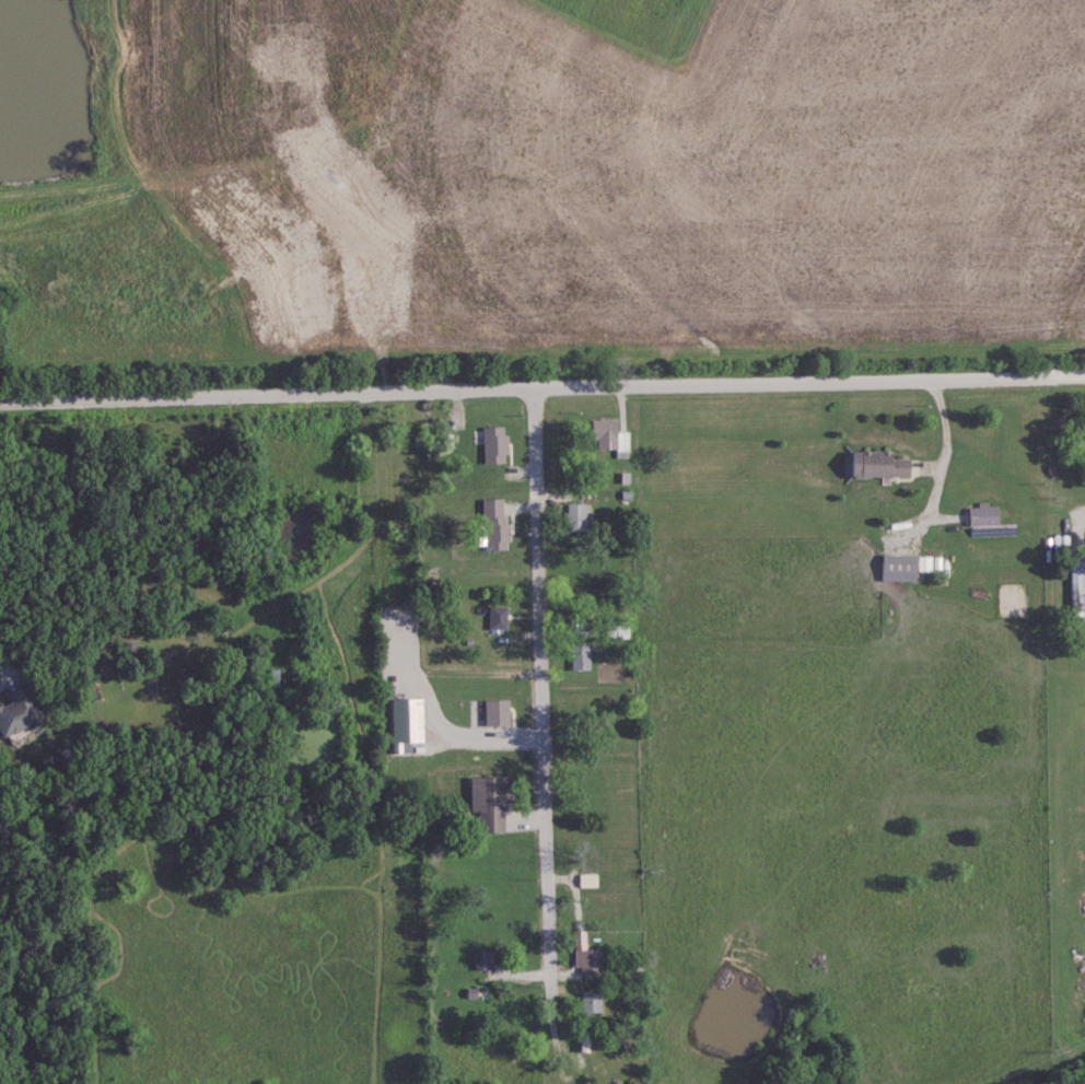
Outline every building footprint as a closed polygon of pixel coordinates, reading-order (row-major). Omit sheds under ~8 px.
[(598,449),(616,449),(617,458),(630,458),(630,432),(617,432),(616,420),(592,420),(593,440),(598,440),(598,449)] [(484,463),(506,463),(505,426),(483,427),(484,463)] [(853,451),(852,476),(908,478),(909,459),(891,458),(891,452),(853,451)] [(505,498),(484,499),(485,550),(507,549),(505,498)] [(998,525),(998,506),(988,506),(988,502),(978,502),(979,507),(969,507),(970,526),(998,525)] [(587,503),(568,504),(568,530),(588,529),(587,503)] [(1083,606),(1082,553),(1070,553),(1072,607),(1083,606)] [(882,581),(917,582),(917,556),(883,555),(882,581)] [(942,570),(942,556),(918,557),(919,571),(942,570)] [(490,628),(507,628),(506,606),(489,607),(490,628)] [(591,670),(590,643),(572,643),(573,670),(591,670)] [(29,726),(31,731),(43,726),(27,684),(7,692),(10,702),(0,706),(0,731),(2,737),(29,726)] [(423,698),(392,699),(393,753),(412,752),(412,742),(423,742),(423,698)] [(510,725),(509,699),(485,700),(486,726),(510,725)] [(470,778),(471,812),(479,812),(480,833),(505,832),(505,811),(513,811),(512,777),(470,778)] [(597,887),(597,874),(580,874),(580,887),(597,887)] [(586,931),(574,931),(575,967),(581,967),(581,976),(602,975),(601,950),(586,950),(586,931)] [(493,952),(475,952),(476,970),(493,970),(493,952)] [(601,992),(582,993),(583,1013),(602,1012),(601,992)] [(590,1052),(590,1033),(581,1033),(581,1052),(590,1052)]
